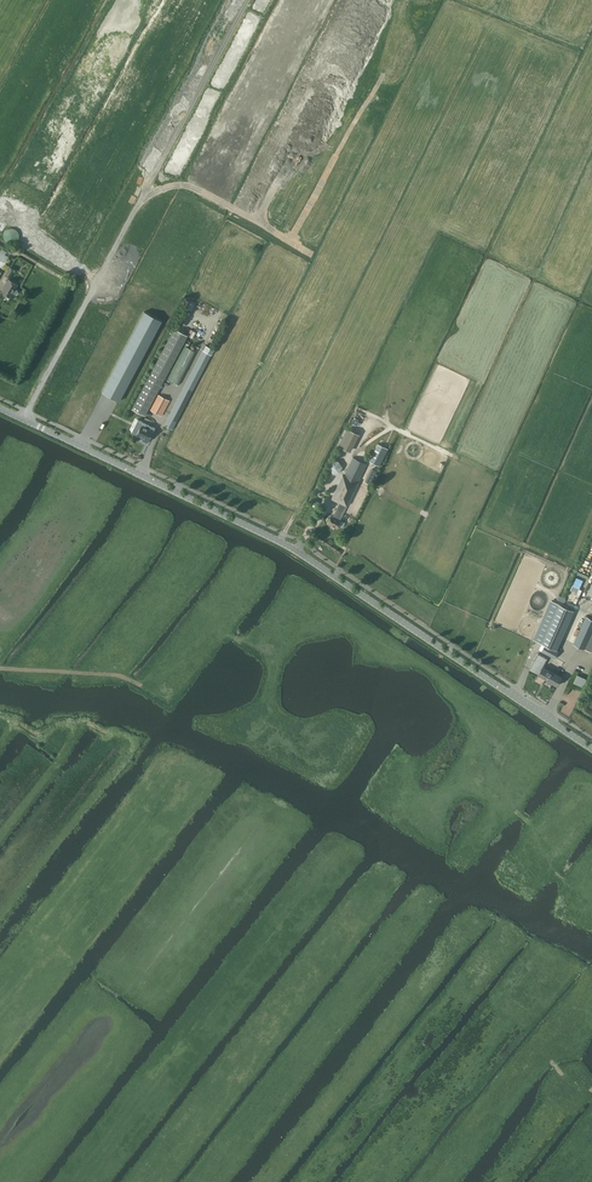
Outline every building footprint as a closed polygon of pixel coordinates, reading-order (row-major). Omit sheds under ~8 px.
[(18,236),(18,234),(17,232),(16,231),(15,230),(13,228),(11,228),(10,228),(9,228),(7,228),(6,229),(4,230),(3,231),(2,232),(2,234),(2,236),(2,237),(2,239),(4,241),(5,242),(6,243),(8,243),(9,244),(11,244),(12,243),(14,243),(15,242),(16,241),(17,239),(17,238),(18,236)] [(2,267),(8,256),(5,255),(7,252),(1,249),(0,251),(0,266),(2,267)] [(10,278),(14,269),(10,267),(5,276),(10,278)] [(15,288),(17,284),(9,279),(2,291),(10,296),(12,292),(15,294),(17,293),(18,291),(17,290),(15,288)] [(186,307),(193,309),(195,303),(189,300),(186,307)] [(144,311),(102,391),(119,401),(162,320),(144,311)] [(174,328),(152,370),(132,408),(145,414),(186,334),(174,328)] [(176,400),(164,424),(171,428),(172,428),(185,405),(202,371),(205,366),(206,364),(211,353),(214,349),(214,348),(213,347),(206,343),(206,344),(205,344),(203,349),(176,400)] [(197,353),(185,346),(168,379),(179,385),(197,353)] [(161,415),(169,400),(159,394),(151,409),(161,415)] [(137,419),(132,432),(144,437),(143,439),(147,441),(148,439),(149,440),(155,428),(137,419)] [(347,428),(339,446),(350,452),(359,434),(347,428)] [(380,466),(388,448),(378,444),(370,461),(380,466)] [(341,519),(340,518),(356,485),(367,464),(353,457),(344,475),(343,474),(338,485),(331,498),(340,502),(334,515),(332,514),(328,522),(338,527),(341,519)] [(339,472),(342,466),(338,460),(332,461),(329,467),(333,472),(339,472)] [(551,600),(533,640),(542,643),(545,645),(557,650),(574,611),(559,604),(551,600)] [(586,616),(574,643),(591,651),(591,650),(591,618),(586,616)] [(545,645),(542,651),(555,658),(559,651),(557,650),(545,645)] [(538,653),(529,670),(558,685),(562,677),(543,667),(548,659),(538,653)]
